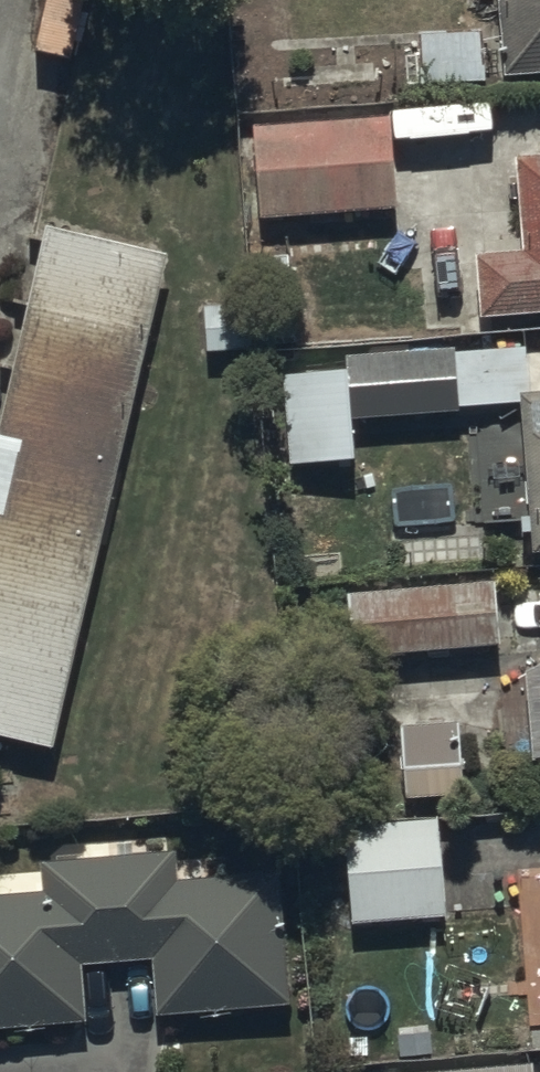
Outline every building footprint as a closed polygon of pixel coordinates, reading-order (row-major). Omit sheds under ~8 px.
[(38,47),(75,54),(86,0),(48,0),(38,47)] [(505,74),(539,72),(539,0),(500,0),(505,74)] [(486,29),(417,30),(418,81),(487,79),(486,29)] [(256,122),(261,214),(399,207),(394,115),(256,122)] [(523,153),(528,251),(483,254),(486,315),(539,312),(539,152),(523,153)] [(48,219),(0,435),(0,731),(59,745),(170,246),(48,219)] [(524,400),(535,551),(539,551),(539,389),(532,390),(528,342),(345,355),(347,372),(299,375),(305,459),(355,455),(352,416),(461,408),(460,404),(524,400)] [(499,580),(350,589),(351,609),(335,610),(338,654),(502,644),(499,580)] [(461,717),(405,721),(411,799),(466,795),(461,717)] [(442,815),(344,822),(352,923),(449,916),(442,815)] [(0,894),(0,1028),(88,1022),(84,963),(155,958),(159,1011),(291,1001),(281,870),(177,877),(176,852),(42,862),(45,891),(0,894)] [(406,1066),(406,1071),(534,1071),(533,1058),(406,1066)]
